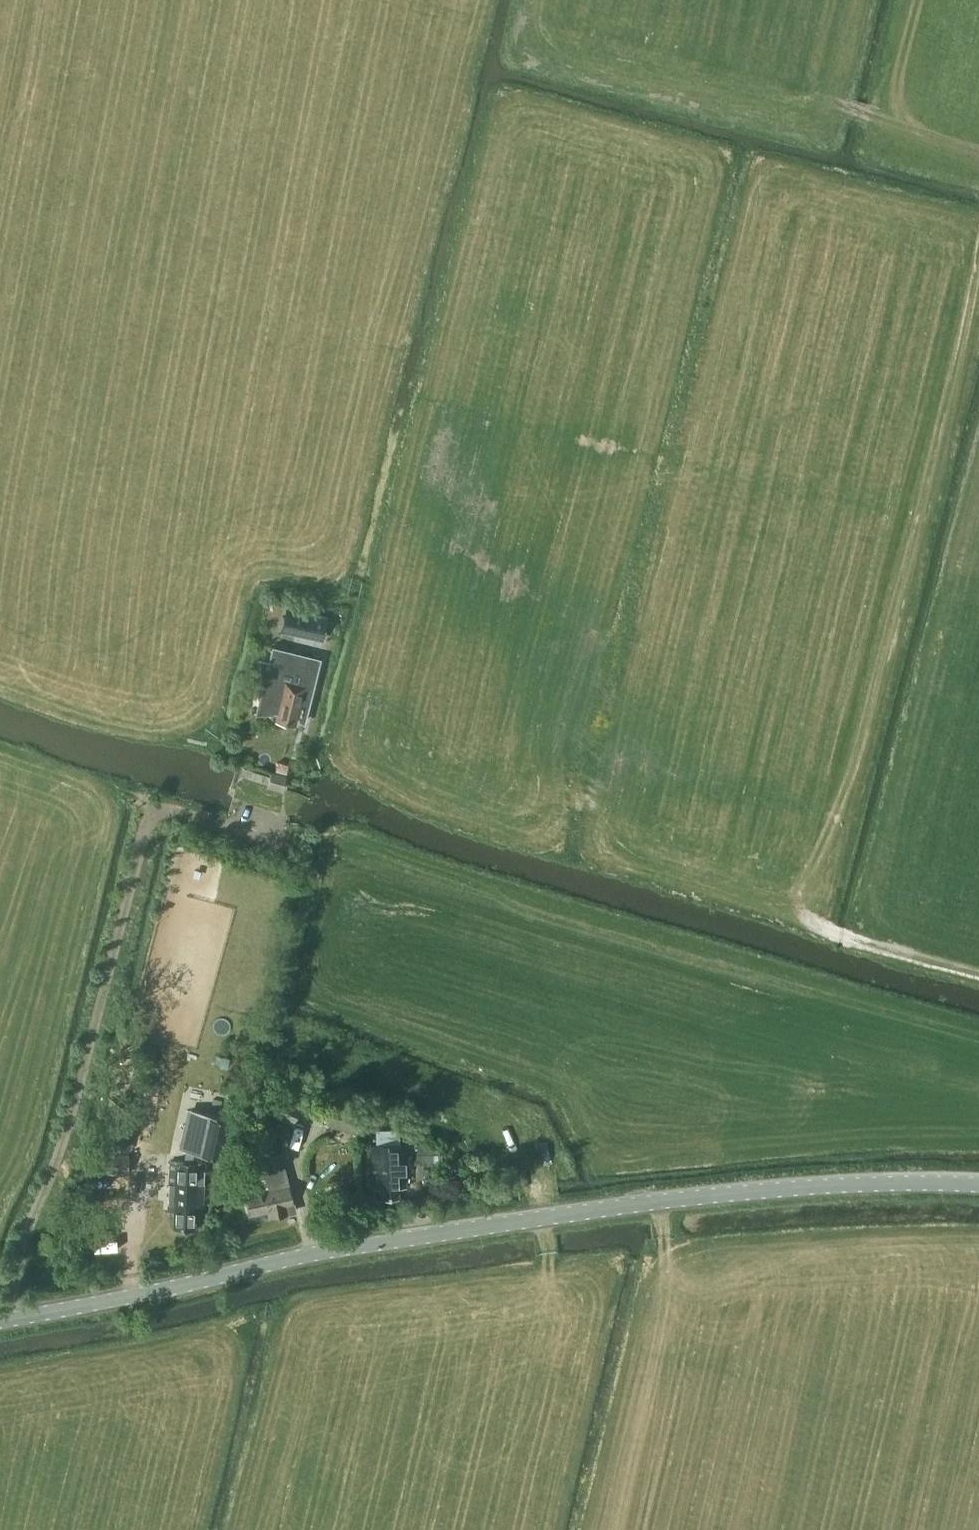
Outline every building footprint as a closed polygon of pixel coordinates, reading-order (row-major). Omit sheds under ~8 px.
[(327,617),(297,611),(293,631),(323,637),(327,617)] [(301,719),(310,687),(281,680),(273,711),(279,713),(277,720),(295,725),(297,718),(301,719)] [(286,775),(289,764),(278,761),(275,772),(286,775)] [(275,772),(271,771),(267,787),(282,791),(286,775),(275,772)] [(147,1043),(144,1058),(153,1059),(156,1045),(147,1043)] [(262,1088),(254,1108),(293,1123),(301,1104),(262,1088)] [(203,1204),(205,1162),(201,1161),(202,1153),(222,1158),(231,1118),(188,1108),(179,1148),(186,1149),(184,1161),(171,1160),(169,1210),(175,1210),(175,1228),(196,1229),(197,1204),(203,1204)] [(390,1146),(390,1134),(376,1135),(376,1147),(370,1147),(371,1191),(379,1190),(379,1200),(398,1200),(398,1190),(405,1190),(404,1146),(390,1146)] [(460,1162),(460,1153),(442,1153),(442,1140),(418,1141),(418,1164),(460,1162)] [(129,1153),(96,1153),(96,1173),(129,1173),(129,1153)] [(293,1213),(283,1164),(281,1154),(254,1160),(258,1176),(242,1179),(250,1215),(268,1211),(270,1219),(286,1215),(286,1214),(293,1213)] [(49,1253),(52,1239),(42,1237),(39,1251),(49,1253)]
